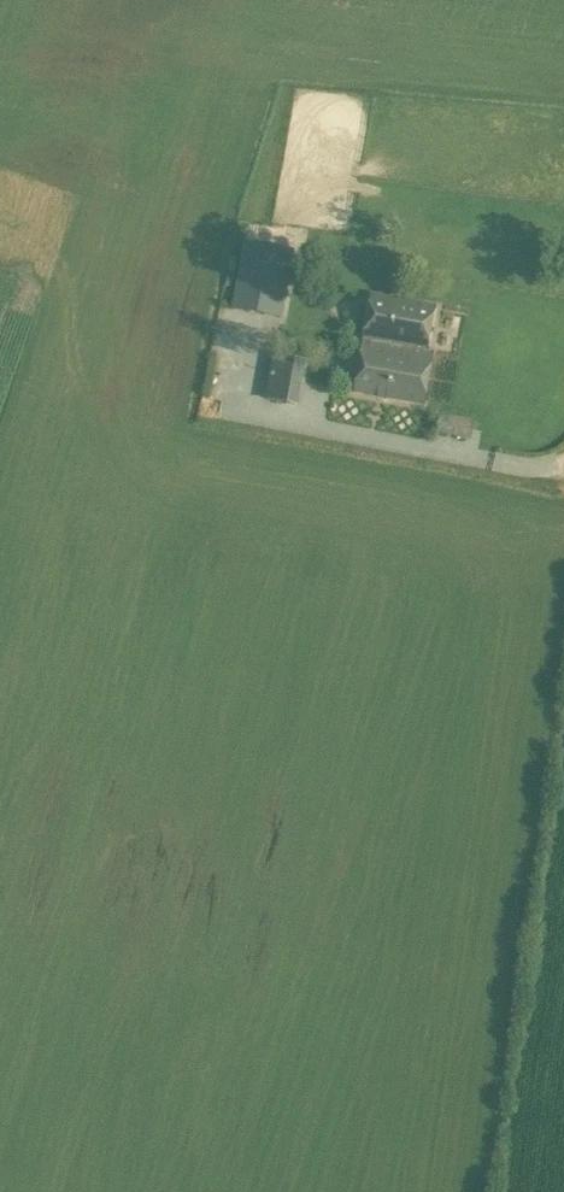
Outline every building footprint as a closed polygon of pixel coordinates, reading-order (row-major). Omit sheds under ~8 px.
[(294,250),(243,241),(237,280),(287,289),(294,250)] [(365,339),(428,350),(436,304),(373,293),(365,339)] [(433,351),(428,350),(365,339),(356,391),(424,402),(433,351)] [(304,360),(272,354),(264,399),(296,405),(304,360)] [(472,428),(474,416),(439,413),(437,425),(472,428)]
